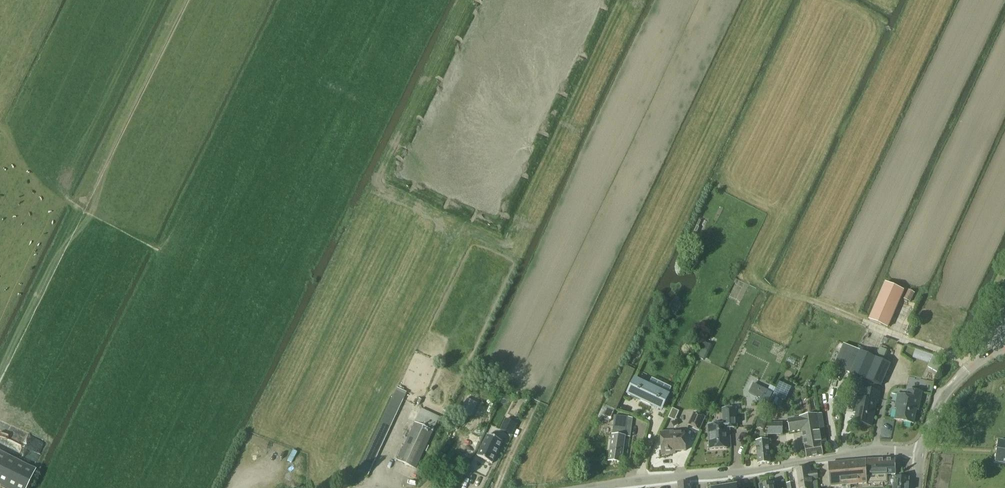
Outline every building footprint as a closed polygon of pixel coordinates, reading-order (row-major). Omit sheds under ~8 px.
[(887,328),(903,291),(885,283),(870,320),(887,328)] [(914,294),(908,290),(903,299),(910,303),(914,294)] [(844,344),(835,366),(851,374),(867,381),(876,359),(863,353),(861,352),(856,350),(844,344)] [(937,373),(943,363),(933,357),(927,367),(937,373)] [(670,395),(635,378),(627,395),(662,412),(670,395)] [(765,395),(768,389),(757,384),(753,392),(762,396),(763,394),(765,395)] [(785,400),(790,388),(782,384),(776,396),(785,400)] [(877,404),(880,393),(864,390),(862,400),(856,399),(855,407),(857,408),(854,423),(871,427),(876,404),(877,404)] [(405,395),(395,391),(393,396),(403,401),(405,395)] [(918,410),(922,393),(908,391),(906,397),(898,396),(896,404),(898,404),(894,421),(913,424),(916,410),(918,410)] [(765,409),(771,398),(765,395),(763,394),(758,405),(765,409)] [(403,401),(393,396),(390,401),(401,406),(403,401)] [(401,406),(390,401),(388,406),(398,411),(401,406)] [(398,411),(388,406),(385,412),(396,416),(398,411)] [(606,407),(601,419),(609,423),(614,411),(606,407)] [(422,409),(414,424),(433,432),(439,417),(422,409)] [(729,430),(735,430),(734,409),(724,409),(725,424),(708,425),(709,449),(726,448),(725,435),(729,435),(729,430)] [(385,412),(383,417),(393,422),(396,416),(385,412)] [(700,430),(705,418),(693,413),(688,425),(700,430)] [(622,463),(628,417),(614,415),(608,461),(622,463)] [(802,434),(805,447),(811,446),(810,439),(812,438),(810,427),(821,425),(819,415),(800,418),(800,419),(787,421),(789,433),(802,431),(802,434)] [(383,417),(380,422),(390,428),(393,422),(383,417)] [(507,427),(505,432),(511,435),(516,425),(510,421),(507,427)] [(757,421),(756,427),(765,429),(766,423),(757,421)] [(380,422),(377,428),(387,434),(390,428),(380,422)] [(783,423),(767,423),(767,434),(783,435),(783,423)] [(416,469),(433,432),(414,424),(397,461),(416,469)] [(811,446),(805,447),(806,454),(807,458),(824,455),(824,454),(822,445),(827,444),(825,432),(822,432),(821,425),(810,427),(812,438),(810,439),(811,446)] [(377,428),(374,435),(385,440),(387,434),(377,428)] [(661,452),(686,451),(685,434),(660,435),(661,452)] [(372,440),(382,445),(385,440),(374,435),(372,440)] [(484,443),(476,462),(485,467),(497,440),(493,437),(489,444),(484,443)] [(758,464),(770,463),(768,439),(765,439),(766,441),(756,442),(758,464)] [(372,440),(370,444),(380,450),(382,445),(372,440)] [(998,441),(995,462),(1004,463),(1004,442),(998,441)] [(370,444),(368,450),(378,455),(380,450),(370,444)] [(368,450),(365,455),(375,460),(378,455),(368,450)] [(3,487),(26,487),(35,470),(0,453),(0,486),(3,487)] [(365,455),(362,461),(373,465),(375,460),(365,455)] [(847,462),(829,463),(830,486),(867,484),(867,483),(887,482),(887,475),(896,474),(895,466),(895,460),(866,461),(858,462),(847,462)] [(360,466),(370,470),(373,465),(362,461),(360,466)] [(358,471),(368,476),(370,470),(360,466),(358,471)] [(817,479),(816,472),(810,473),(809,467),(794,469),(797,487),(817,487),(816,479),(817,479)] [(909,478),(895,477),(893,486),(893,487),(908,487),(909,478)]
